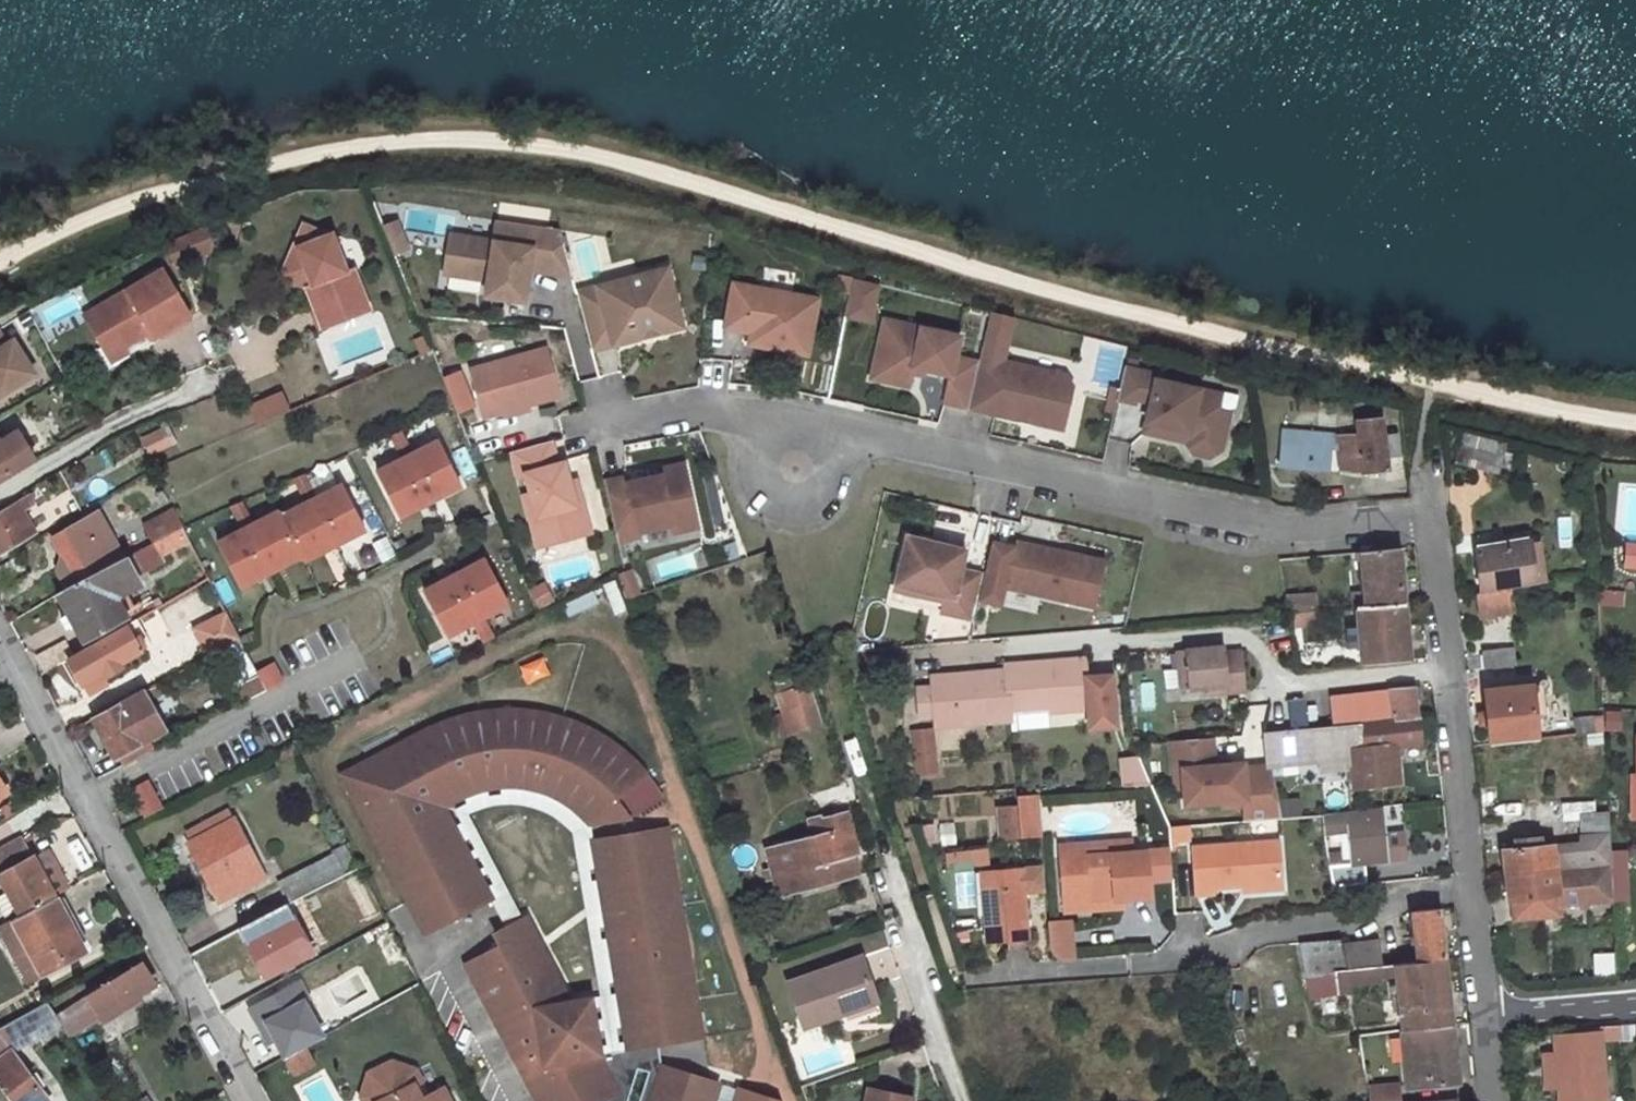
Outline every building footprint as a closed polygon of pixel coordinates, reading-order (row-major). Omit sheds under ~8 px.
[(398,218),(380,223),(391,255),(408,250),(398,218)] [(213,243),(214,220),(169,237),(177,257),(213,243)] [(306,224),(290,260),(309,269),(315,283),(310,285),(327,326),(371,308),(355,267),(348,270),(338,245),(341,238),(306,224)] [(525,238),(506,233),(501,250),(519,255),(525,238)] [(580,295),(567,249),(525,238),(519,255),(501,250),(458,239),(449,276),(491,287),(487,303),(524,313),(532,280),(580,295)] [(290,260),(285,274),(310,285),(315,283),(309,269),(290,260)] [(147,332),(154,343),(192,323),(166,274),(85,318),(102,350),(97,352),(109,373),(130,362),(125,353),(142,343),(138,336),(147,332)] [(871,323),(877,282),(848,278),(842,318),(871,323)] [(819,297),(736,283),(728,326),(754,331),(787,336),(785,347),(810,352),(819,297)] [(674,287),(584,311),(600,369),(650,355),(647,342),(666,337),(669,350),(690,344),(674,287)] [(886,324),(914,331),(917,319),(889,312),(886,324)] [(972,405),(983,355),(959,350),(964,329),(917,319),(914,331),(886,324),(876,371),(913,379),(917,364),(918,359),(929,362),(955,367),(947,399),(972,405)] [(787,336),(754,331),(752,342),(785,347),(787,336)] [(34,375),(13,341),(7,345),(0,334),(0,396),(34,375)] [(666,337),(647,342),(650,355),(669,350),(666,337)] [(562,394),(549,348),(473,368),(486,415),(562,394)] [(983,355),(972,405),(1066,426),(1076,381),(1070,372),(1006,358),(1007,353),(985,348),(983,355)] [(1179,374),(1128,363),(1122,387),(1121,393),(1138,397),(1139,393),(1155,396),(1150,417),(1192,426),(1189,437),(1196,447),(1214,451),(1224,444),(1232,408),(1220,406),(1224,389),(1179,379),(1179,374)] [(1122,387),(1113,385),(1106,412),(1116,414),(1121,393),(1122,387)] [(255,425),(289,411),(280,390),(246,404),(255,425)] [(1385,419),(1360,421),(1361,434),(1340,438),(1344,472),(1362,474),(1391,471),(1389,457),(1400,454),(1398,433),(1387,435),(1385,419)] [(149,458),(177,445),(166,423),(138,436),(149,458)] [(400,511),(461,481),(440,436),(414,449),(402,425),(392,429),(404,453),(378,465),(400,511)] [(1458,431),(1451,461),(1489,471),(1498,441),(1458,431)] [(37,461),(23,433),(3,444),(0,437),(0,481),(37,461)] [(554,440),(515,452),(522,476),(529,473),(542,516),(549,514),(557,542),(596,531),(587,502),(581,504),(568,461),(561,463),(554,440)] [(1307,448),(1305,468),(1328,470),(1331,452),(1307,448)] [(629,474),(606,480),(620,539),(642,533),(641,529),(673,521),(675,529),(700,523),(686,461),(672,464),(673,470),(663,472),(631,480),(629,474)] [(672,464),(661,467),(663,472),(673,470),(672,464)] [(304,554),(307,558),(368,528),(345,484),(319,496),(306,471),(296,475),(310,501),(284,515),(304,554)] [(544,546),(557,542),(549,514),(542,516),(529,473),(522,476),(544,546)] [(246,527),(221,540),(244,585),(304,554),(284,515),(282,510),(256,523),(245,500),(235,504),(246,527)] [(0,513),(0,553),(28,537),(21,523),(32,516),(23,501),(0,513)] [(101,511),(86,520),(110,564),(126,557),(101,511)] [(176,513),(146,526),(155,543),(184,529),(176,513)] [(86,520),(55,536),(65,554),(78,580),(110,564),(86,520)] [(127,615),(114,592),(139,578),(141,573),(167,560),(167,557),(194,543),(186,528),(184,529),(155,543),(126,557),(110,564),(78,580),(69,585),(58,592),(83,640),(127,615)] [(978,616),(987,575),(962,569),(966,554),(949,550),(950,545),(910,536),(898,589),(922,593),(923,587),(950,593),(946,609),(978,616)] [(380,564),(394,558),(385,538),(371,544),(380,564)] [(1108,560),(1019,540),(1018,546),(1010,580),(1009,586),(1097,606),(1108,560)] [(1010,580),(1018,546),(995,541),(987,575),(1010,580)] [(1530,543),(1521,544),(1528,586),(1538,584),(1530,543)] [(1521,544),(1471,552),(1479,594),(1508,589),(1528,586),(1521,544)] [(1402,547),(1364,551),(1367,591),(1359,591),(1361,607),(1408,604),(1402,547)] [(65,554),(58,566),(69,585),(78,580),(65,554)] [(488,558),(428,590),(451,634),(477,621),(487,641),(497,637),(486,616),(511,602),(488,558)] [(535,609),(552,603),(545,582),(528,588),(535,609)] [(615,582),(604,584),(611,613),(622,611),(615,582)] [(1620,586),(1595,583),(1596,599),(1621,599),(1620,586)] [(1479,594),(1473,595),(1477,621),(1512,615),(1508,589),(1479,594)] [(574,615),(599,607),(594,591),(568,600),(574,615)] [(889,593),(886,604),(936,615),(938,604),(889,593)] [(1290,613),(1320,611),(1317,594),(1287,597),(1290,613)] [(1408,604),(1361,607),(1362,624),(1351,625),(1353,648),(1364,647),(1366,664),(1414,659),(1408,604)] [(1320,611),(1290,613),(1292,628),(1321,625),(1320,611)] [(212,655),(244,639),(230,612),(198,628),(212,655)] [(125,669),(121,661),(153,644),(140,619),(75,654),(69,657),(83,683),(102,672),(106,678),(125,669)] [(66,639),(39,653),(47,669),(69,657),(75,654),(66,639)] [(1226,645),(1179,649),(1182,688),(1208,686),(1226,685),(1227,691),(1247,690),(1244,651),(1227,651),(1226,645)] [(1513,647),(1481,651),(1483,670),(1514,667),(1513,647)] [(800,652),(766,662),(780,702),(814,692),(800,652)] [(517,667),(526,685),(549,674),(540,656),(517,667)] [(1086,659),(1008,664),(1008,669),(1010,713),(1047,710),(1089,707),(1086,659)] [(1010,713),(1008,669),(933,674),(934,683),(918,684),(920,713),(936,712),(937,721),(1010,717),(1010,713)] [(249,698),(269,688),(260,670),(240,681),(249,698)] [(1530,684),(1481,689),(1484,715),(1475,716),(1476,727),(1486,725),(1488,746),(1536,741),(1530,684)] [(1417,686),(1331,696),(1334,724),(1367,721),(1421,716),(1417,686)] [(151,733),(142,715),(156,708),(146,689),(99,714),(119,750),(151,733)] [(1289,698),(1288,726),(1304,726),(1305,698),(1289,698)] [(1602,720),(1601,700),(1591,702),(1592,714),(1552,718),(1554,738),(1603,733),(1602,720)] [(1601,700),(1602,720),(1624,718),(1623,702),(1601,700)] [(156,708),(142,715),(151,733),(165,725),(156,708)] [(437,728),(414,742),(411,737),(344,772),(410,900),(439,885),(455,917),(494,896),(446,804),(442,797),(468,783),(481,779),(484,787),(499,784),(534,786),(536,779),(556,786),(554,793),(565,800),(583,776),(610,798),(645,766),(614,739),(583,722),(578,721),(576,726),(545,717),(518,714),(518,709),(515,709),(467,714),(469,718),(440,727),(439,728),(437,728)] [(1010,717),(1011,731),(1047,728),(1047,710),(1010,713),(1010,717)] [(1082,726),(1081,713),(1048,715),(1049,728),(1082,726)] [(99,714),(94,716),(114,753),(119,750),(99,714)] [(1421,716),(1367,721),(1369,745),(1373,786),(1409,781),(1405,744),(1423,741),(1421,716)] [(1367,721),(1334,724),(1337,748),(1369,745),(1367,721)] [(1334,724),(1308,726),(1313,752),(1337,751),(1337,748),(1334,724)] [(1308,726),(1266,730),(1265,730),(1268,761),(1313,758),(1308,726)] [(1214,764),(1212,734),(1176,736),(1173,736),(1176,766),(1184,766),(1186,799),(1244,794),(1246,818),(1281,815),(1273,763),(1240,765),(1236,762),(1214,764)] [(940,739),(917,740),(918,754),(941,752),(940,739)] [(1149,782),(1138,753),(1121,754),(1123,784),(1149,782)] [(610,798),(583,776),(565,800),(589,818),(610,798)] [(468,783),(442,797),(446,804),(472,790),(484,787),(481,779),(468,783)] [(556,786),(536,779),(534,786),(554,793),(556,786)] [(1017,836),(1040,834),(1036,790),(1015,791),(1017,836)] [(1607,799),(1574,802),(1577,834),(1573,834),(1574,850),(1576,869),(1610,865),(1607,799)] [(1381,807),(1322,813),(1326,834),(1349,831),(1352,857),(1330,860),(1334,884),(1370,881),(1368,857),(1387,855),(1381,807)] [(226,812),(188,832),(192,840),(231,819),(226,812)] [(815,836),(773,849),(778,868),(768,871),(772,886),(782,883),(787,899),(862,876),(856,859),(854,851),(860,849),(850,814),(827,821),(825,815),(811,820),(815,836)] [(192,840),(189,842),(215,890),(257,868),(231,819),(192,840)] [(669,821),(594,836),(605,891),(617,889),(620,903),(607,905),(626,998),(638,995),(641,1010),(629,1012),(635,1044),(711,1029),(669,821)] [(0,848),(0,871),(0,872),(0,877),(20,913),(54,895),(34,854),(30,856),(20,837),(0,848)] [(1060,852),(1131,848),(1131,837),(1059,841),(1060,852)] [(1210,884),(1237,882),(1276,878),(1273,839),(1188,845),(1192,893),(1210,892),(1210,884)] [(1515,850),(1499,851),(1501,876),(1576,869),(1574,850),(1552,852),(1551,847),(1535,848),(1534,841),(1515,842),(1515,850)] [(279,881),(289,900),(360,863),(349,843),(279,881)] [(1151,894),(1148,847),(1131,848),(1060,852),(1062,899),(1122,895),(1151,894)] [(860,849),(854,851),(856,859),(863,857),(860,849)] [(1041,862),(986,866),(989,904),(982,905),(985,936),(1024,934),(1021,887),(1043,885),(1041,862)] [(1576,869),(1501,876),(1504,901),(1556,896),(1557,907),(1613,902),(1610,865),(1576,869)] [(986,866),(980,867),(982,905),(989,904),(986,866)] [(1237,882),(1238,888),(1277,885),(1276,878),(1237,882)] [(410,900),(426,931),(455,917),(439,885),(410,900)] [(617,889),(605,891),(607,905),(620,903),(617,889)] [(20,913),(12,917),(40,972),(82,951),(54,895),(20,913)] [(1063,905),(1122,902),(1122,895),(1062,899),(1063,905)] [(315,949),(288,900),(240,926),(266,975),(315,949)] [(1420,961),(1446,958),(1441,908),(1415,911),(1420,961)] [(504,928),(510,940),(467,963),(525,1075),(529,1072),(535,1085),(531,1087),(538,1100),(603,1100),(620,1092),(619,1087),(613,1077),(608,1073),(598,1068),(591,1067),(587,1068),(584,1055),(609,1049),(598,993),(570,1000),(568,992),(528,916),(504,928)] [(1072,954),(1069,916),(1047,917),(1049,943),(1051,947),(1058,954),(1072,954)] [(0,924),(0,930),(25,979),(40,972),(12,917),(0,924)] [(1342,937),(1305,939),(1312,994),(1351,990),(1350,983),(1348,969),(1343,942),(1342,937)] [(1380,938),(1343,942),(1348,969),(1384,965),(1380,938)] [(866,957),(788,981),(804,1026),(845,1013),(841,1003),(877,992),(866,957)] [(65,1034),(96,1016),(94,1012),(152,978),(140,958),(52,1012),(58,1022),(65,1034)] [(1384,965),(1348,969),(1350,983),(1387,979),(1386,973),(1398,972),(1405,1029),(1454,1024),(1446,958),(1420,961),(1384,965)] [(877,992),(841,1003),(845,1013),(880,1001),(877,992)] [(638,995),(626,998),(629,1012),(641,1010),(638,995)] [(10,1049),(58,1022),(52,1012),(45,1002),(0,1028),(0,1036),(10,1049)] [(1454,1024),(1405,1029),(1412,1082),(1430,1079),(1431,1083),(1459,1081),(1454,1024)] [(1620,1026),(1576,1030),(1576,1036),(1552,1039),(1553,1057),(1544,1058),(1547,1089),(1602,1085),(1599,1040),(1621,1038),(1620,1026)] [(9,1100),(50,1100),(38,1087),(44,1082),(35,1072),(30,1076),(10,1049),(0,1036),(0,1089),(9,1100)] [(286,1057),(292,1069),(312,1058),(305,1046),(286,1057)] [(295,1073),(314,1063),(312,1058),(292,1069),(295,1073)] [(369,1096),(374,1078),(391,1070),(409,1075),(414,1084),(421,1081),(415,1069),(391,1059),(367,1072),(360,1098),(362,1100),(372,1100),(369,1096)] [(670,1059),(658,1100),(719,1100),(727,1075),(670,1059)] [(442,1087),(421,1098),(414,1084),(409,1075),(391,1070),(374,1078),(369,1096),(372,1100),(450,1100),(442,1087)] [(1367,1086),(1369,1100),(1400,1100),(1397,1083),(1367,1086)] [(911,1093),(869,1084),(866,1100),(909,1100),(911,1093)]
